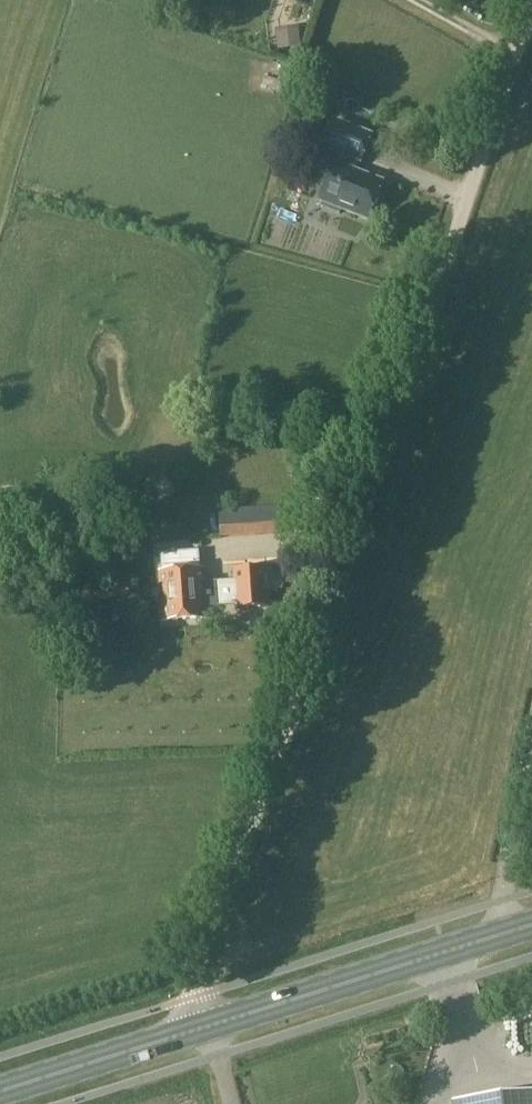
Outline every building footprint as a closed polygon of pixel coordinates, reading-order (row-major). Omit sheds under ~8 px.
[(299,31),(276,33),(277,50),(301,47),(299,31)] [(334,121),(324,148),(341,155),(358,161),(361,162),(371,136),(334,121)] [(341,155),(341,156),(337,165),(335,164),(321,201),(323,203),(322,208),(339,215),(341,210),(368,220),(383,183),(354,172),(358,161),(341,155)] [(268,494),(251,495),(252,507),(269,506),(268,494)] [(248,508),(244,508),(246,536),(280,534),(279,506),(272,506),(248,508)] [(162,573),(158,573),(159,586),(160,600),(162,622),(207,618),(206,606),(236,603),(237,609),(269,606),(266,567),(233,569),(235,584),(204,587),(203,569),(199,570),(162,573)] [(0,582),(0,608),(9,607),(7,581),(0,582)] [(453,1102),(453,1103),(531,1103),(531,1092),(453,1102)]
